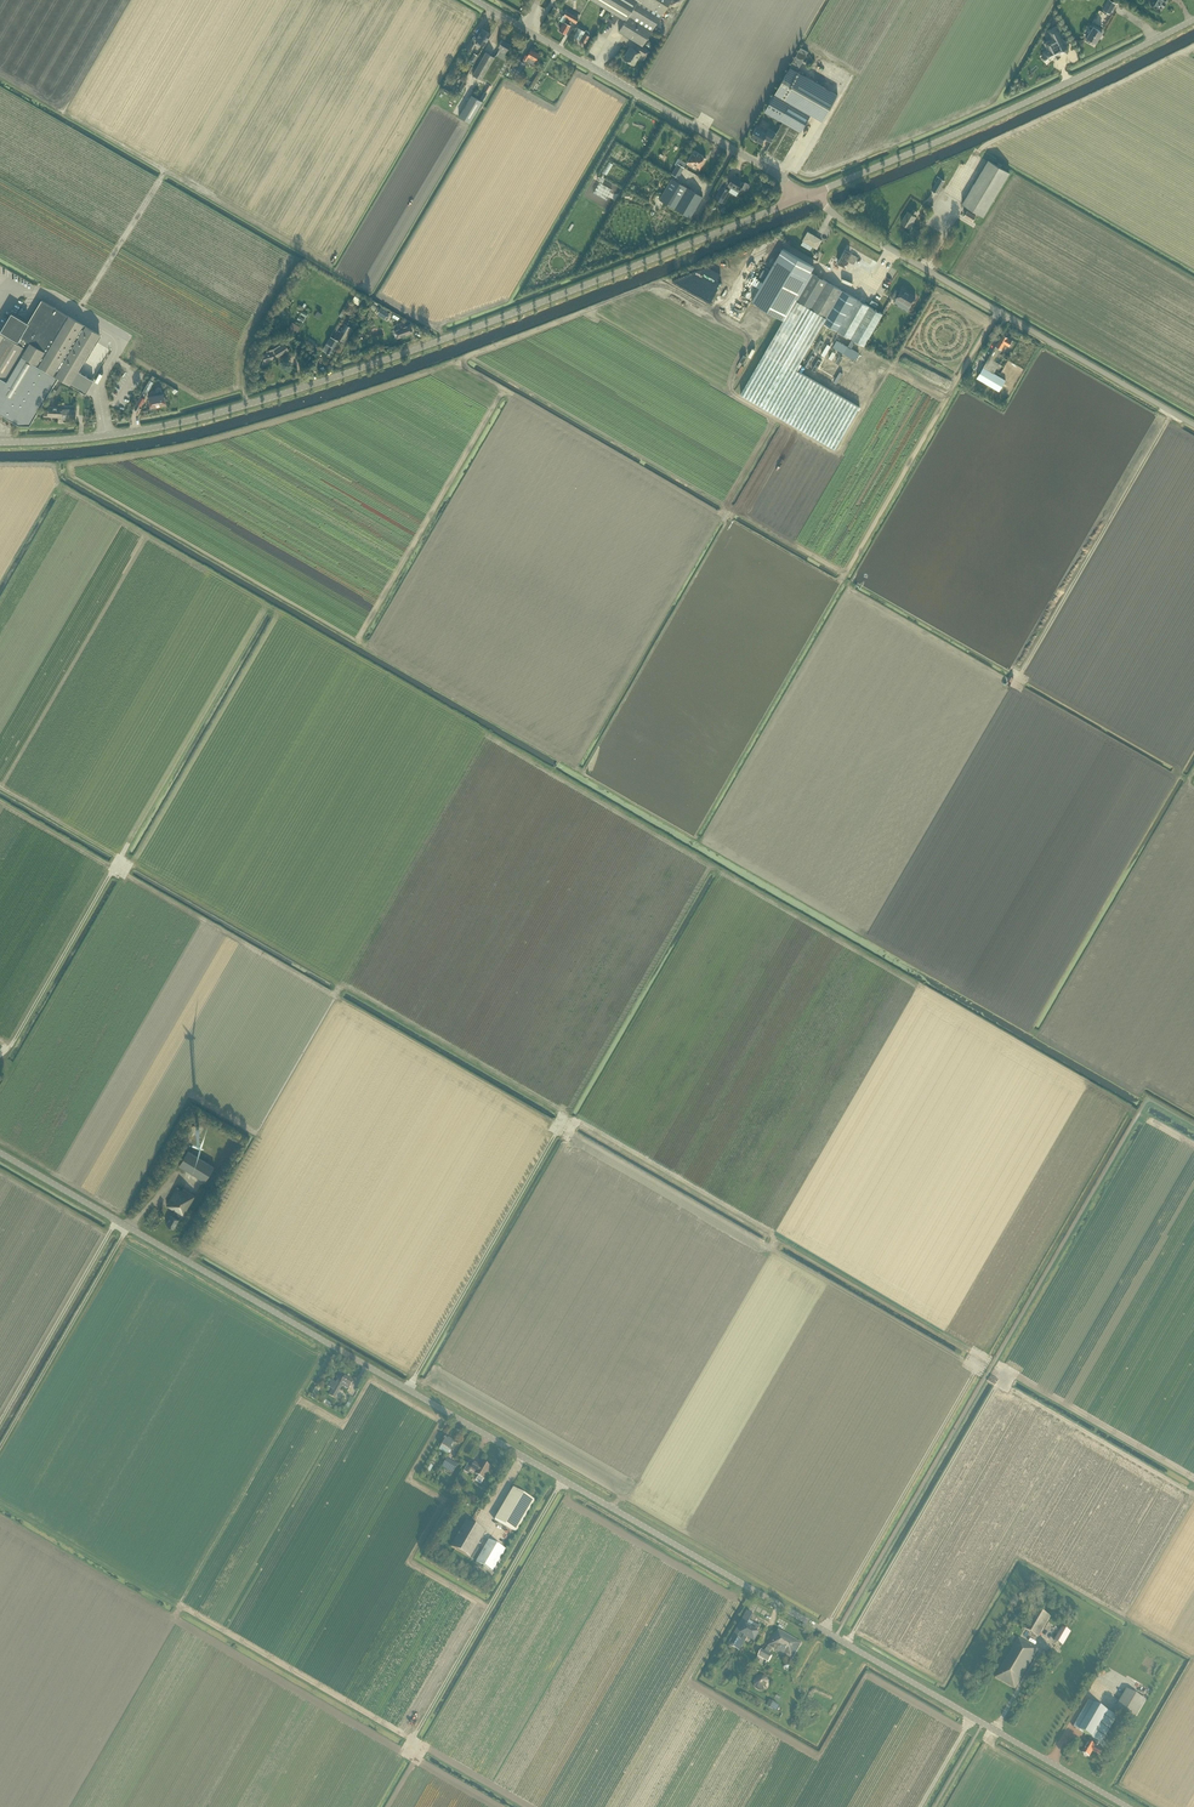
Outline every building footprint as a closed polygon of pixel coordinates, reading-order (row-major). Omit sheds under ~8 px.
[(637,0),(592,0),(611,12),(608,17),(607,16),(606,19),(607,19),(615,23),(619,16),(621,17),(625,20),(637,0)] [(652,31),(662,15),(637,0),(625,20),(618,31),(642,46),(650,34),(656,37),(658,34),(652,31)] [(662,15),(671,0),(637,0),(662,15)] [(696,10),(702,12),(707,0),(701,0),(696,10)] [(1110,14),(1116,3),(1111,0),(1109,0),(1103,10),(1110,14)] [(1151,5),(1156,7),(1156,9),(1158,10),(1159,9),(1160,10),(1161,10),(1163,6),(1164,6),(1166,3),(1165,2),(1166,0),(1154,0),(1151,5)] [(576,23),(579,18),(566,10),(563,16),(566,18),(564,21),(559,30),(566,34),(571,25),(573,21),(576,23)] [(1103,32),(1093,26),(1090,24),(1089,28),(1092,29),(1085,40),(1090,43),(1092,40),(1096,43),(1103,32)] [(589,36),(588,35),(589,33),(585,30),(585,31),(579,27),(573,36),(580,40),(582,37),(582,38),(581,40),(585,43),(589,36)] [(1041,55),(1038,59),(1045,66),(1049,61),(1051,61),(1052,62),(1060,58),(1059,57),(1061,57),(1067,55),(1065,45),(1063,45),(1054,27),(1045,32),(1049,39),(1040,44),(1044,51),(1040,53),(1041,55)] [(484,45),(492,33),(483,28),(475,40),(484,45)] [(486,51),(473,74),(481,79),(482,78),(493,83),(494,80),(498,74),(499,72),(501,74),(507,63),(505,62),(506,61),(506,60),(508,56),(505,54),(511,45),(502,39),(498,46),(500,47),(499,50),(496,55),(495,57),(486,51)] [(470,51),(474,44),(469,42),(466,48),(470,51)] [(634,64),(640,54),(646,57),(650,51),(638,44),(635,49),(631,46),(627,52),(628,52),(624,59),(634,64)] [(539,54),(534,52),(535,50),(531,48),(527,55),(526,54),(522,61),(518,59),(510,72),(515,74),(518,69),(523,72),(527,64),(525,63),(527,61),(533,64),(539,54)] [(801,48),(792,63),(800,68),(809,52),(801,48)] [(791,67),(765,111),(783,122),(766,152),(783,161),(811,115),(823,121),(838,95),(791,67)] [(482,101),(472,95),(459,116),(470,122),(482,101)] [(689,133),(691,129),(686,127),(677,147),(684,150),(692,134),(689,133)] [(769,129),(767,132),(757,127),(751,137),(762,143),(765,138),(771,141),(776,133),(769,129)] [(696,155),(693,153),(688,162),(700,168),(706,158),(698,153),(696,155)] [(984,216),(1010,172),(989,159),(962,203),(984,216)] [(684,167),(678,163),(672,174),(678,178),(684,167)] [(748,189),(750,186),(749,184),(746,182),(744,182),(741,181),(741,179),(735,175),(728,186),(727,188),(722,185),(715,198),(723,202),(732,188),(739,192),(742,187),(742,188),(742,189),(745,191),(745,190),(746,190),(748,189)] [(940,177),(937,176),(935,181),(937,182),(932,190),(938,193),(945,181),(940,177)] [(671,178),(659,199),(690,217),(702,196),(671,178)] [(914,221),(917,216),(916,216),(918,211),(913,209),(911,213),(908,211),(901,223),(910,228),(913,223),(914,221)] [(973,221),(976,216),(967,210),(964,216),(973,221)] [(808,231),(804,239),(817,247),(822,239),(808,231)] [(782,249),(752,301),(784,320),(797,298),(827,316),(824,322),(864,346),(883,314),(811,272),(814,267),(782,249)] [(847,254),(846,258),(848,259),(846,263),(849,264),(849,263),(855,265),(858,258),(851,256),(852,255),(847,254)] [(717,315),(736,274),(730,271),(711,312),(717,315)] [(739,275),(718,317),(724,320),(745,278),(739,275)] [(732,324),(753,283),(747,280),(726,321),(732,324)] [(916,297),(902,289),(900,293),(896,291),(891,298),(896,301),(897,299),(910,307),(916,297)] [(765,352),(741,394),(835,449),(860,407),(796,370),(810,346),(824,322),(827,316),(797,298),(784,320),(765,352)] [(881,305),(886,308),(890,301),(885,298),(881,305)] [(19,425),(30,424),(58,377),(75,387),(85,393),(93,380),(83,374),(78,371),(100,335),(42,299),(29,321),(23,317),(17,314),(16,314),(13,312),(12,313),(2,330),(6,332),(5,335),(1,333),(0,333),(0,413),(19,425)] [(389,312),(381,307),(377,314),(385,319),(389,312)] [(410,331),(412,330),(413,329),(411,323),(405,325),(404,321),(398,323),(399,327),(394,329),(397,338),(410,333),(410,331)] [(291,328),(289,330),(296,334),(298,331),(300,327),(292,322),(290,327),(291,328)] [(345,323),(337,337),(344,341),(352,327),(345,323)] [(999,368),(1001,364),(996,361),(1004,347),(1006,349),(1008,345),(1009,346),(1012,340),(1009,338),(1009,337),(1003,334),(977,378),(999,391),(1006,380),(994,373),(997,367),(999,368)] [(331,335),(323,349),(325,350),(324,351),(330,354),(338,340),(331,335)] [(318,344),(309,339),(307,343),(316,349),(318,344)] [(837,340),(833,347),(855,359),(859,353),(837,340)] [(278,356),(289,349),(284,342),(274,348),(267,350),(268,353),(263,354),(265,361),(278,356)] [(144,397),(147,392),(148,393),(154,382),(149,379),(136,403),(141,405),(145,398),(144,397)] [(57,395),(63,385),(60,384),(55,393),(57,395)] [(157,392),(157,395),(149,396),(151,408),(166,405),(164,393),(163,394),(162,391),(161,391),(158,391),(157,392)] [(62,408),(62,406),(49,406),(48,409),(44,409),(43,416),(61,417),(61,419),(76,420),(76,409),(62,408)] [(747,493),(741,502),(745,504),(750,495),(747,493)] [(205,1181),(214,1166),(188,1150),(179,1165),(205,1181)] [(184,1215),(195,1195),(184,1189),(183,1189),(177,1187),(167,1205),(175,1210),(173,1215),(171,1214),(166,1223),(174,1228),(179,1218),(178,1218),(181,1213),(184,1215)] [(333,1389),(329,1395),(337,1399),(338,1398),(336,1397),(342,1387),(343,1387),(343,1386),(348,1389),(349,1389),(350,1388),(351,1388),(352,1386),(351,1385),(353,1381),(345,1376),(343,1379),(340,1376),(336,1383),(331,1381),(328,1386),(333,1389)] [(316,1398),(320,1389),(316,1387),(311,1395),(316,1398)] [(451,1451),(456,1442),(446,1436),(441,1445),(451,1451)] [(432,1460),(430,1464),(434,1466),(436,1463),(435,1462),(436,1461),(440,1454),(437,1452),(432,1460)] [(453,1473),(458,1465),(447,1458),(442,1467),(453,1473)] [(475,1463),(474,1463),(470,1461),(464,1471),(469,1474),(471,1471),(475,1473),(475,1474),(478,1476),(475,1481),(481,1484),(484,1479),(485,1480),(485,1478),(491,1468),(482,1462),(480,1466),(475,1463)] [(516,1532),(535,1501),(513,1488),(495,1519),(516,1532)] [(466,1520),(451,1547),(452,1547),(465,1555),(470,1558),(479,1543),(481,1544),(484,1540),(482,1539),(486,1532),(466,1520)] [(493,1572),(506,1549),(489,1539),(476,1562),(493,1572)] [(1051,1616),(1036,1607),(1024,1628),(1039,1637),(1051,1616)] [(741,1648),(747,1637),(755,1641),(759,1633),(757,1632),(760,1627),(753,1623),(753,1624),(749,1622),(753,1615),(748,1611),(729,1645),(735,1648),(736,1645),(741,1648)] [(1071,1632),(1062,1626),(1054,1641),(1063,1646),(1071,1632)] [(771,1650),(772,1649),(792,1660),(803,1644),(779,1629),(776,1634),(775,1634),(768,1646),(768,1648),(767,1647),(765,1651),(762,1650),(758,1656),(769,1662),(773,1656),(769,1654),(772,1650),(771,1650)] [(1032,1645),(1019,1638),(995,1678),(1015,1689),(1038,1651),(1031,1647),(1032,1645)] [(752,1665),(755,1656),(746,1652),(743,1662),(752,1665)] [(764,1691),(767,1689),(769,1685),(769,1681),(768,1677),(764,1676),(759,1675),(756,1678),(754,1681),(754,1685),(756,1689),(760,1691),(764,1691)] [(1114,1711),(1134,1722),(1147,1700),(1127,1689),(1114,1711)] [(770,1700),(767,1705),(777,1711),(780,1706),(777,1704),(778,1703),(773,1700),(772,1701),(770,1700)] [(1102,1743),(1117,1717),(1089,1700),(1074,1726),(1091,1737),(1082,1753),(1090,1757),(1093,1751),(1100,1755),(1103,1750),(1097,1747),(1100,1742),(1102,1743)] [(1117,1724),(1112,1732),(1118,1735),(1122,1727),(1117,1724)]
